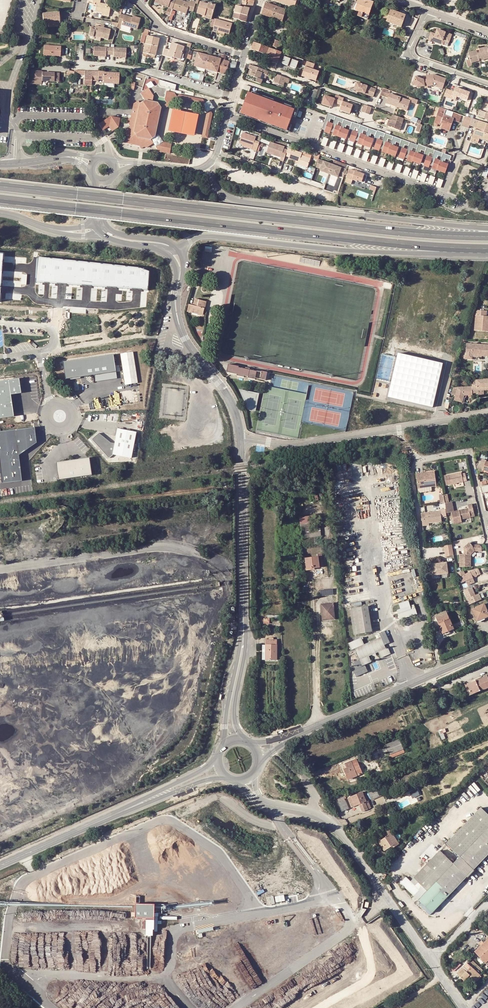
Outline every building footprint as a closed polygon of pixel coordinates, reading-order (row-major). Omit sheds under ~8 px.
[(102,13),(110,14),(111,5),(100,3),(101,0),(93,0),(93,2),(97,3),(95,12),(102,13)] [(184,0),(175,0),(173,6),(178,8),(186,11),(188,7),(188,5),(194,6),(195,1),(192,0),(190,0),(189,2),(184,0)] [(199,10),(202,11),(205,12),(205,11),(212,13),(215,2),(209,0),(208,1),(204,0),(200,0),(197,10),(199,10)] [(276,2),(295,9),(295,10),(296,10),(297,8),(296,8),(298,0),(276,0),(276,2)] [(371,5),(372,3),(363,0),(360,0),(356,10),(361,12),(359,16),(369,20),(374,6),(371,5)] [(264,15),(273,18),(277,7),(267,3),(263,15),(264,15)] [(239,6),(237,13),(250,16),(252,9),(247,7),(246,8),(239,6)] [(277,7),(273,18),(280,21),(295,26),(296,23),(293,22),(296,14),(277,7)] [(388,22),(402,26),(404,27),(407,15),(391,10),(388,22)] [(56,21),(59,21),(59,16),(59,13),(42,15),(43,18),(43,22),(46,22),(46,25),(56,24),(56,21)] [(235,19),(243,21),(248,22),(250,16),(237,13),(235,19)] [(303,19),(302,21),(306,22),(306,20),(310,21),(312,17),(301,13),(300,18),(303,19)] [(125,15),(121,14),(118,22),(118,23),(122,24),(138,29),(141,18),(133,15),(132,17),(132,19),(124,17),(125,15)] [(218,27),(225,29),(230,31),(233,21),(216,16),(213,28),(217,29),(218,27)] [(91,31),(91,38),(95,38),(95,37),(100,38),(110,38),(110,28),(104,28),(100,28),(95,27),(95,29),(95,31),(91,31)] [(450,41),(453,35),(445,32),(441,31),(438,30),(436,34),(432,32),(430,40),(443,45),(445,39),(450,41)] [(148,36),(144,53),(154,55),(159,38),(148,36)] [(282,40),(272,37),(269,45),(279,49),(282,40)] [(60,43),(44,42),(43,51),(59,52),(60,43)] [(181,59),(184,52),(185,47),(174,43),(171,50),(166,49),(164,56),(175,59),(176,58),(181,59)] [(253,50),(264,54),(268,56),(270,49),(255,43),(253,50)] [(111,55),(111,47),(95,46),(95,56),(107,57),(107,55),(111,55)] [(111,47),(111,55),(114,55),(114,57),(127,58),(127,49),(111,47)] [(482,59),(487,58),(487,48),(480,50),(481,53),(481,55),(479,56),(478,54),(477,51),(469,53),(471,63),(480,61),(480,60),(482,59)] [(278,65),(283,53),(270,49),(268,56),(272,57),(270,62),(278,65)] [(193,66),(226,75),(229,67),(230,61),(193,51),(191,58),(195,59),(193,66)] [(289,55),(283,53),(278,65),(285,68),(286,67),(285,66),(289,55)] [(308,61),(302,75),(317,82),(321,71),(314,68),(316,64),(308,61)] [(268,76),(269,72),(251,65),(250,69),(251,69),(253,70),(251,75),(249,75),(247,79),(262,84),(262,83),(263,80),(261,79),(263,74),(268,76)] [(100,68),(75,67),(74,72),(85,72),(85,82),(92,82),(92,78),(99,78),(99,77),(104,77),(104,80),(119,81),(119,70),(105,69),(105,68),(100,68)] [(31,71),(31,84),(43,84),(43,81),(60,81),(60,71),(31,71)] [(289,83),(290,79),(277,74),(276,78),(286,82),(289,83)] [(147,75),(141,94),(145,101),(147,100),(159,102),(160,104),(165,100),(166,91),(167,82),(159,79),(147,75)] [(428,78),(429,84),(429,86),(434,86),(434,83),(439,84),(438,87),(444,89),(447,80),(435,75),(427,75),(428,78)] [(426,85),(425,78),(417,76),(414,83),(418,84),(418,87),(426,85)] [(274,83),(284,86),(286,82),(276,78),(274,83)] [(377,90),(358,83),(355,90),(375,98),(377,90)] [(391,92),(384,89),(381,96),(388,99),(391,92)] [(207,113),(202,136),(208,138),(213,114),(211,111),(215,108),(212,103),(210,100),(206,102),(204,99),(179,94),(177,90),(174,93),(166,91),(165,100),(160,104),(162,107),(156,136),(151,140),(154,144),(159,152),(171,154),(171,151),(172,144),(164,142),(159,134),(163,111),(179,99),(201,105),(207,113)] [(250,100),(246,99),(241,113),(262,121),(288,132),(293,116),(297,118),(300,110),(253,92),(250,100)] [(393,103),(392,106),(407,111),(411,100),(411,99),(391,92),(388,99),(388,101),(393,103)] [(333,108),(335,103),(340,105),(343,97),(336,94),(335,98),(325,94),(322,104),(333,108)] [(140,103),(139,101),(134,104),(131,117),(127,120),(131,127),(127,129),(125,140),(128,144),(140,146),(142,148),(145,147),(148,148),(154,144),(151,140),(156,136),(162,107),(160,104),(159,102),(147,100),(145,101),(140,103)] [(340,110),(351,113),(354,104),(343,101),(340,110)] [(370,115),(372,108),(365,105),(362,112),(370,115)] [(442,108),(441,107),(436,120),(443,123),(443,125),(442,128),(450,131),(454,120),(460,122),(462,115),(442,108)] [(172,109),(168,131),(194,136),(199,115),(172,109)] [(337,117),(329,114),(323,131),(330,134),(337,117)] [(400,131),(405,119),(394,115),(392,120),(389,127),(400,131)] [(103,129),(111,124),(115,131),(120,128),(122,118),(112,116),(100,124),(103,129)] [(344,120),(337,117),(330,134),(338,137),(344,120)] [(473,119),(471,126),(476,128),(473,139),(480,141),(481,138),(487,140),(487,124),(473,119)] [(353,123),(344,120),(338,137),(347,140),(353,123)] [(361,126),(353,123),(347,140),(355,143),(361,126)] [(361,126),(355,143),(363,146),(369,128),(361,126)] [(378,131),(369,128),(363,146),(371,149),(378,131)] [(386,134),(378,131),(371,149),(380,151),(386,134)] [(252,150),(257,151),(258,146),(260,143),(260,142),(255,141),(256,137),(243,133),(240,143),(244,144),(253,148),(252,150)] [(394,137),(386,134),(380,151),(388,154),(394,137)] [(324,137),(321,145),(326,147),(329,139),(324,137)] [(403,140),(394,137),(388,154),(397,157),(403,140)] [(411,143),(403,140),(397,157),(405,160),(411,143)] [(285,162),(287,156),(288,152),(285,151),(286,148),(270,143),(267,153),(274,155),(273,156),(282,159),(281,160),(285,162)] [(419,145),(411,143),(405,160),(413,163),(419,145)] [(413,163),(422,166),(428,148),(419,144),(419,145),(413,163)] [(289,148),(288,152),(287,156),(291,157),(290,158),(300,162),(299,164),(309,167),(312,159),(302,156),(303,153),(289,148)] [(428,148),(422,166),(429,168),(436,150),(428,148)] [(444,153),(436,150),(429,168),(437,171),(444,153)] [(444,153),(437,171),(446,174),(453,156),(444,153)] [(324,162),(322,169),(321,171),(338,177),(339,175),(342,168),(324,162)] [(357,181),(358,180),(364,182),(366,175),(350,169),(347,178),(353,180),(357,181)] [(139,268),(39,258),(36,283),(43,284),(50,284),(58,284),(62,285),(67,285),(69,285),(82,286),(93,286),(94,286),(106,287),(108,287),(119,287),(130,288),(133,288),(141,289),(147,289),(149,271),(139,268)] [(207,302),(195,298),(193,305),(189,304),(187,311),(203,315),(207,302)] [(486,315),(487,310),(476,310),(475,330),(485,331),(486,315)] [(467,343),(465,358),(472,358),(472,356),(472,353),(478,354),(478,355),(487,356),(487,345),(467,343)] [(444,364),(398,353),(388,397),(434,408),(444,364)] [(114,354),(63,361),(66,378),(81,376),(94,374),(116,371),(114,354)] [(237,373),(237,375),(244,376),(244,375),(248,376),(248,377),(255,378),(255,377),(266,379),(268,371),(257,369),(257,370),(250,369),(250,368),(246,367),(246,368),(239,366),(239,365),(229,363),(227,371),(237,373)] [(116,371),(94,374),(95,381),(117,378),(116,371)] [(0,381),(0,418),(14,416),(10,395),(21,393),(20,385),(19,378),(0,381)] [(473,392),(473,393),(478,392),(478,390),(484,390),(487,390),(487,380),(476,380),(476,384),(472,385),(472,387),(458,387),(456,396),(455,400),(462,402),(464,395),(465,392),(473,392)] [(260,393),(240,389),(249,410),(256,411),(260,393)] [(119,392),(88,396),(89,403),(90,410),(121,405),(119,392)] [(0,433),(0,468),(2,484),(22,481),(18,455),(36,444),(34,429),(0,433)] [(100,433),(93,439),(109,458),(113,454),(132,458),(136,433),(118,430),(117,436),(115,445),(111,444),(100,433)] [(90,458),(60,462),(63,479),(92,475),(90,458)] [(478,468),(482,469),(482,467),(487,469),(487,461),(486,460),(486,459),(485,459),(482,458),(478,468)] [(437,471),(418,473),(420,488),(438,486),(437,471)] [(461,473),(447,475),(448,484),(465,481),(464,474),(461,475),(461,473)] [(456,512),(454,502),(451,503),(447,503),(449,513),(453,512),(455,524),(463,523),(463,520),(471,518),(470,516),(474,515),(473,506),(468,507),(469,509),(456,512)] [(431,522),(444,520),(442,510),(423,513),(425,525),(431,524),(431,522)] [(312,515),(300,516),(301,527),(306,527),(306,529),(314,528),(312,515)] [(447,556),(455,555),(453,543),(446,544),(447,556)] [(461,568),(470,568),(470,563),(472,563),(472,555),(476,552),(483,552),(483,548),(481,546),(474,546),(471,543),(467,547),(469,549),(466,552),(466,555),(462,555),(461,568)] [(327,563),(326,548),(324,548),(324,552),(312,552),(310,552),(310,557),(308,557),(308,564),(327,563)] [(434,576),(450,573),(448,562),(445,563),(441,563),(440,564),(436,564),(433,565),(434,576)] [(472,573),(460,578),(461,579),(463,583),(474,578),(473,576),(472,573)] [(479,592),(477,594),(473,586),(463,591),(470,604),(482,598),(479,592)] [(477,616),(484,613),(485,615),(487,614),(487,609),(485,601),(473,606),(477,616)] [(335,617),(333,602),(320,604),(321,618),(335,617)] [(414,602),(398,607),(401,616),(417,611),(414,602)] [(355,631),(373,628),(369,603),(350,606),(355,631)] [(454,626),(447,611),(436,616),(442,630),(450,628),(454,626)] [(348,644),(351,650),(354,649),(362,666),(370,662),(368,656),(378,652),(381,658),(390,654),(387,648),(386,649),(384,646),(391,643),(385,631),(379,633),(381,637),(364,645),(361,638),(348,644)] [(265,665),(276,665),(276,646),(273,646),(273,644),(268,644),(268,646),(265,646),(265,659),(265,665)] [(485,673),(464,683),(466,687),(464,688),(466,694),(487,684),(487,679),(485,673)] [(389,752),(403,746),(399,736),(385,742),(389,752)] [(349,778),(363,771),(358,761),(353,763),(352,760),(346,762),(348,766),(345,767),(349,778)] [(358,801),(361,808),(366,806),(364,798),(365,798),(361,789),(347,794),(351,803),(358,801)] [(411,791),(412,797),(420,795),(419,789),(411,791)] [(377,790),(369,792),(371,799),(379,797),(377,790)] [(341,808),(347,805),(344,795),(345,795),(344,793),(337,796),(338,799),(338,800),(341,808)] [(459,854),(487,825),(487,812),(480,805),(445,841),(459,854)] [(393,842),(394,844),(398,841),(388,825),(382,829),(385,834),(377,838),(384,848),(388,845),(393,842)] [(472,867),(487,851),(487,825),(459,854),(472,867)] [(417,897),(453,861),(439,848),(413,875),(408,871),(400,880),(417,897)] [(472,867),(459,854),(453,861),(466,874),(472,867)] [(431,910),(466,874),(453,861),(417,897),(431,910)] [(156,912),(156,903),(136,903),(136,918),(144,918),(144,928),(147,928),(147,935),(154,935),(154,931),(158,931),(158,912),(156,912)] [(485,963),(487,960),(487,939),(474,952),(485,963)] [(479,971),(471,964),(467,970),(469,972),(474,976),(479,971)] [(463,977),(469,972),(467,970),(463,966),(457,971),(463,977)]
